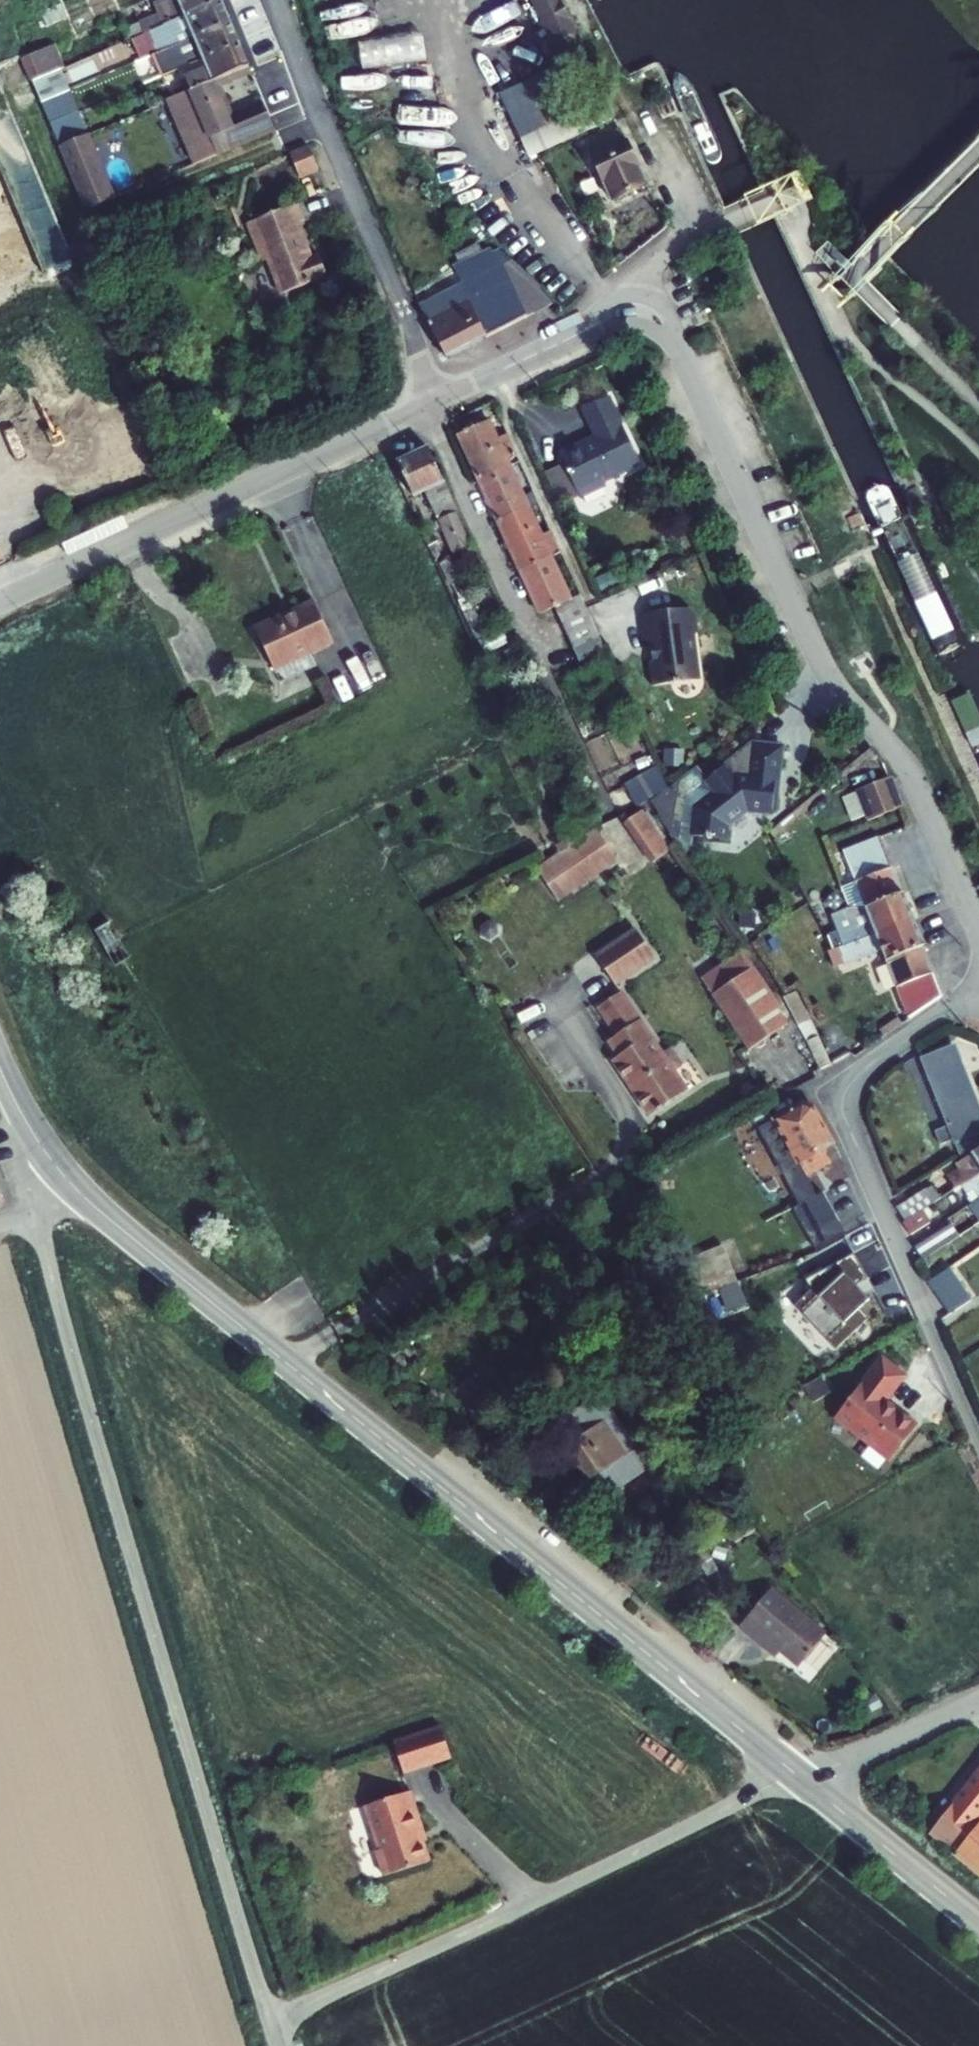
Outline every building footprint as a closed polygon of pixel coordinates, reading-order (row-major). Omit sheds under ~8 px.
[(153,4),(158,15),(139,23),(144,34),(152,31),(163,26),(221,2),(220,0),(161,0),(153,4)] [(525,20),(539,14),(558,55),(550,59),(554,68),(585,54),(560,0),(516,0),(525,20)] [(163,26),(152,31),(161,52),(172,48),(230,23),(221,2),(163,26)] [(181,69),(239,45),(230,23),(172,48),(161,52),(136,63),(145,84),(176,71),(181,69)] [(174,92),(175,93),(177,97),(211,83),(249,67),(239,45),(181,69),(185,78),(180,80),(183,88),(174,92)] [(50,47),(22,59),(32,81),(59,70),(50,47)] [(176,71),(180,80),(185,78),(181,69),(176,71)] [(59,70),(32,81),(41,103),(68,91),(59,70)] [(501,92),(528,157),(595,129),(587,111),(563,121),(543,74),(501,92)] [(195,165),(217,155),(218,156),(275,132),(269,117),(265,108),(228,123),(211,83),(177,97),(170,100),(168,101),(177,123),(195,165)] [(68,91),(41,103),(50,124),(77,113),(68,91)] [(77,113),(50,124),(59,147),(87,135),(77,113)] [(592,158),(612,201),(646,185),(626,141),(625,142),(620,130),(587,145),(592,158)] [(309,146),(290,154),(294,165),(314,156),(309,146)] [(314,156),(294,165),(299,177),(319,169),(314,156)] [(327,277),(319,256),(311,259),(297,223),(302,222),(296,205),(248,224),(254,240),(260,238),(269,260),(281,294),(327,277)] [(462,285),(419,307),(446,359),(526,317),(523,311),(500,266),(511,261),(485,237),(477,244),(455,256),(459,263),(468,282),(462,285)] [(254,240),(263,263),(269,260),(260,238),(254,240)] [(549,297),(511,261),(500,266),(523,311),(549,297)] [(452,266),(462,285),(468,282),(459,263),(452,266)] [(559,454),(579,499),(606,487),(604,484),(641,467),(610,399),(583,411),(596,438),(559,454)] [(517,457),(507,434),(497,440),(488,421),(458,434),(478,480),(509,466),(507,462),(517,457)] [(470,548),(454,514),(457,512),(428,448),(398,462),(413,496),(426,491),(454,554),(470,548)] [(478,480),(497,521),(528,509),(509,466),(478,480)] [(556,543),(546,547),(541,537),(528,509),(497,521),(520,570),(560,553),(556,543)] [(541,537),(546,547),(556,543),(551,533),(541,537)] [(540,614),(554,608),(580,596),(560,553),(520,570),(540,614)] [(560,621),(586,609),(580,596),(554,608),(560,621)] [(300,674),(294,661),(311,653),(333,643),(314,602),(293,612),(294,614),(281,620),(280,617),(255,629),(274,671),(280,683),(300,674)] [(586,609),(560,621),(566,635),(592,623),(586,609)] [(281,620),(294,614),(293,612),(280,617),(281,620)] [(690,612),(642,618),(647,652),(652,651),(654,664),(651,668),(653,690),(699,684),(693,641),(698,636),(696,616),(690,612)] [(505,618),(475,632),(481,646),(511,631),(505,618)] [(592,623),(566,635),(572,649),(598,637),(592,623)] [(598,637),(572,649),(579,663),(594,656),(605,651),(598,637)] [(605,651),(594,656),(598,664),(608,660),(605,651)] [(294,661),(300,674),(316,666),(311,653),(294,661)] [(780,773),(783,747),(753,744),(734,759),(737,762),(727,770),(725,767),(705,783),(714,794),(701,804),(700,810),(695,809),(692,837),(706,839),(706,843),(715,844),(715,840),(728,841),(729,827),(747,812),(751,812),(754,815),(759,816),(762,814),(770,815),(776,809),(778,795),(773,789),(771,789),(772,778),(774,779),(780,773)] [(734,759),(725,767),(727,770),(737,762),(734,759)] [(648,802),(667,788),(657,768),(623,786),(636,808),(648,802)] [(774,779),(772,778),(771,789),(773,789),(778,795),(780,773),(774,779)] [(859,789),(871,819),(901,808),(889,777),(859,789)] [(664,790),(648,802),(661,821),(678,809),(664,790)] [(649,861),(671,850),(648,806),(626,818),(649,861)] [(601,829),(539,868),(561,901),(622,862),(601,829)] [(849,910),(865,908),(901,894),(879,837),(843,851),(855,882),(841,888),(849,910)] [(831,917),(843,947),(913,920),(903,893),(901,894),(865,908),(849,910),(831,917)] [(0,903),(0,920),(11,917),(6,901),(0,903)] [(838,949),(844,965),(882,951),(909,1020),(941,997),(922,948),(924,947),(913,920),(843,947),(838,949)] [(787,1024),(740,953),(702,979),(749,1049),(787,1024)] [(626,962),(610,973),(629,1003),(646,991),(626,962)] [(610,1015),(629,1003),(610,973),(581,993),(600,1022),(610,1015)] [(622,1032),(610,1015),(600,1022),(612,1039),(622,1032)] [(665,1108),(664,1107),(687,1091),(670,1065),(680,1058),(667,1039),(657,1046),(639,1020),(608,1041),(618,1056),(612,1060),(650,1117),(657,1111),(658,1112),(665,1108)] [(806,1043),(807,1044),(818,1038),(810,1020),(798,1026),(806,1043)] [(807,1044),(819,1070),(831,1065),(818,1038),(807,1044)] [(953,1047),(922,1059),(948,1126),(934,1131),(939,1145),(953,1139),(955,1142),(978,1133),(978,1112),(953,1047)] [(798,1205),(792,1209),(807,1237),(837,1221),(821,1193),(816,1196),(806,1178),(798,1163),(823,1150),(833,1145),(813,1108),(801,1104),(757,1129),(798,1205)] [(957,1189),(962,1185),(978,1174),(978,1149),(958,1163),(964,1173),(952,1181),(957,1189)] [(823,1150),(798,1163),(806,1178),(832,1165),(823,1150)] [(975,1189),(978,1196),(978,1174),(962,1185),(968,1193),(969,1192),(975,1189)] [(896,1209),(905,1222),(922,1211),(941,1199),(932,1186),(896,1209)] [(975,1201),(978,1198),(978,1196),(975,1189),(969,1192),(975,1201)] [(965,1214),(974,1227),(978,1223),(978,1205),(965,1214)] [(910,1235),(930,1223),(922,1211),(905,1222),(902,1224),(910,1235)] [(837,1221),(807,1237),(815,1251),(844,1235),(837,1221)] [(943,1229),(951,1241),(955,1238),(948,1226),(943,1229)] [(943,1229),(913,1248),(921,1259),(951,1241),(943,1229)] [(684,1260),(698,1297),(736,1282),(721,1245),(684,1260)] [(867,1279),(855,1253),(805,1275),(810,1286),(791,1300),(828,1348),(865,1320),(844,1292),(867,1279)] [(927,1283),(949,1315),(971,1300),(950,1268),(927,1283)] [(855,1286),(844,1292),(857,1310),(867,1302),(855,1286)] [(834,1417),(889,1461),(917,1426),(886,1401),(905,1376),(882,1357),(834,1417)] [(652,1467),(602,1394),(552,1427),(602,1501),(652,1467)] [(780,1652),(799,1667),(826,1634),(771,1589),(739,1627),(763,1646),(767,1641),(780,1652)] [(780,1652),(767,1641),(763,1646),(776,1657),(780,1652)] [(402,1775),(458,1757),(446,1723),(391,1742),(402,1775)] [(964,1768),(945,1792),(956,1800),(974,1777),(964,1768)] [(930,1833),(978,1873),(978,1771),(974,1777),(956,1800),(930,1833)] [(409,1794),(363,1809),(377,1853),(373,1854),(382,1879),(427,1865),(420,1844),(417,1833),(421,1831),(409,1794)] [(421,1831),(417,1833),(420,1844),(425,1843),(421,1831)]
